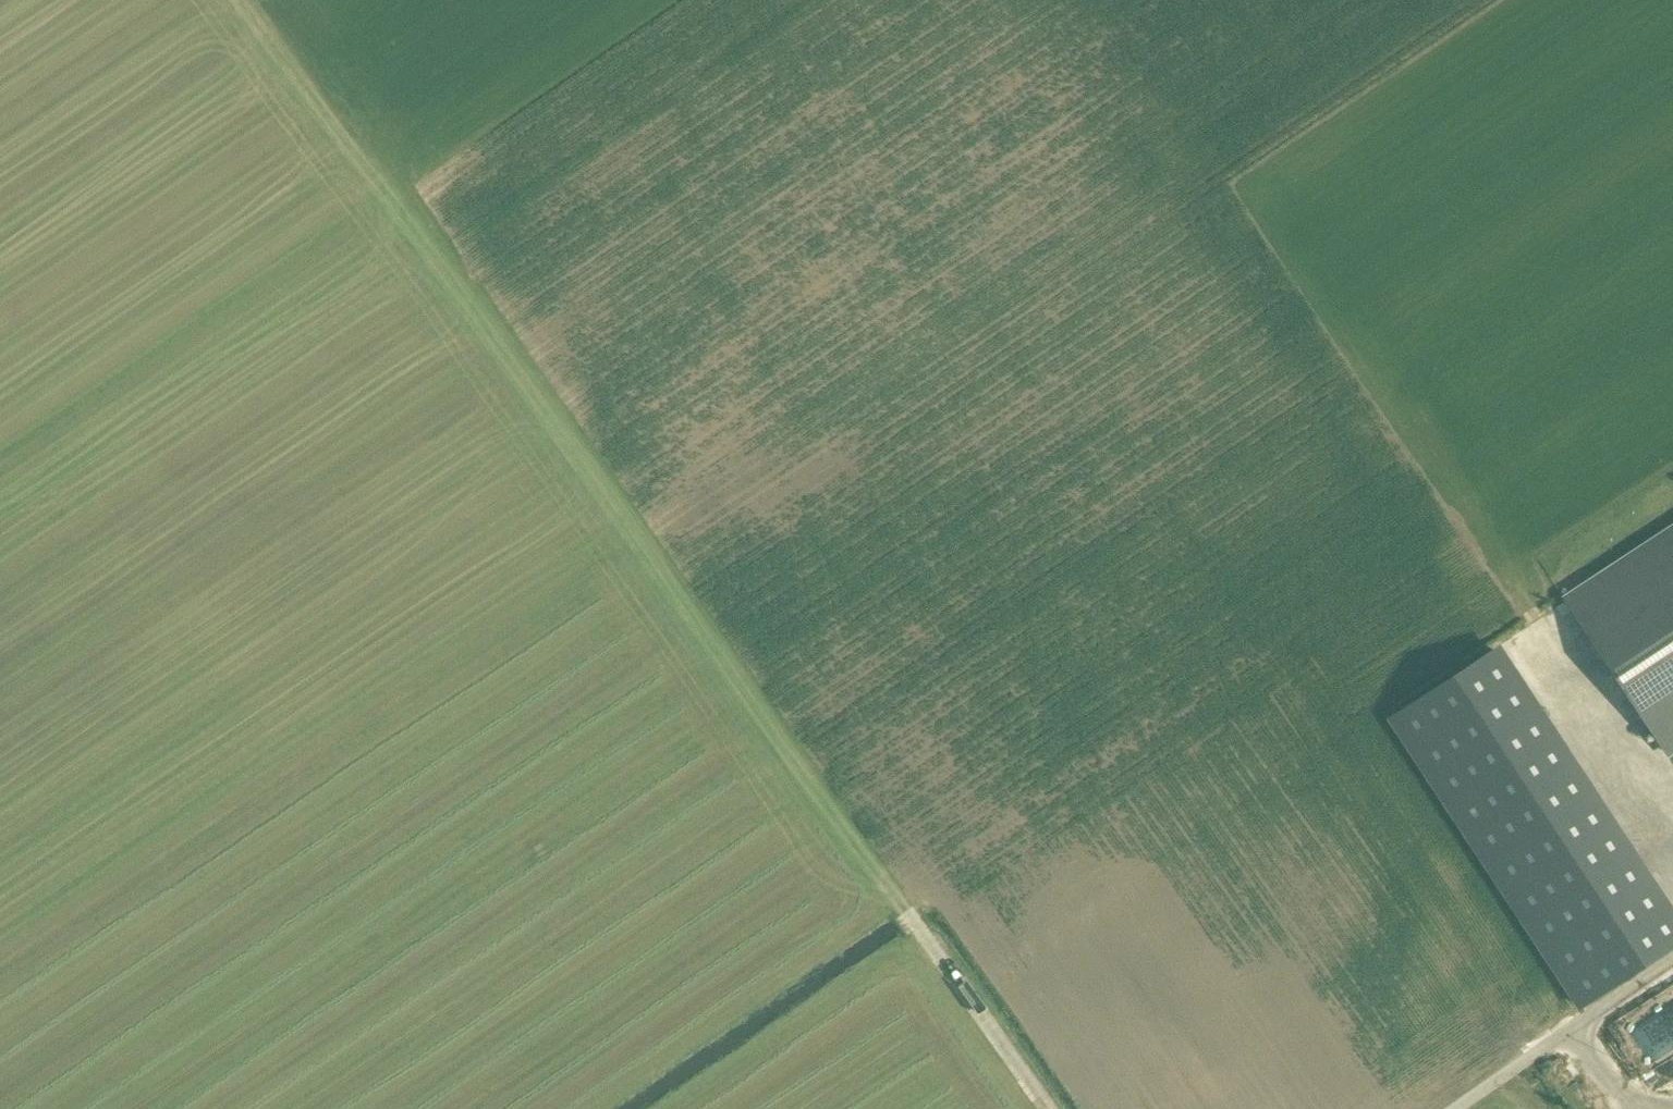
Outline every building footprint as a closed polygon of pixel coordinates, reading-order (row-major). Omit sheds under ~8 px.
[(1568,601),(1667,751),(1672,747),(1672,532),(1568,601)] [(1391,716),(1582,1006),(1672,946),(1672,921),(1494,649),(1391,716)]
